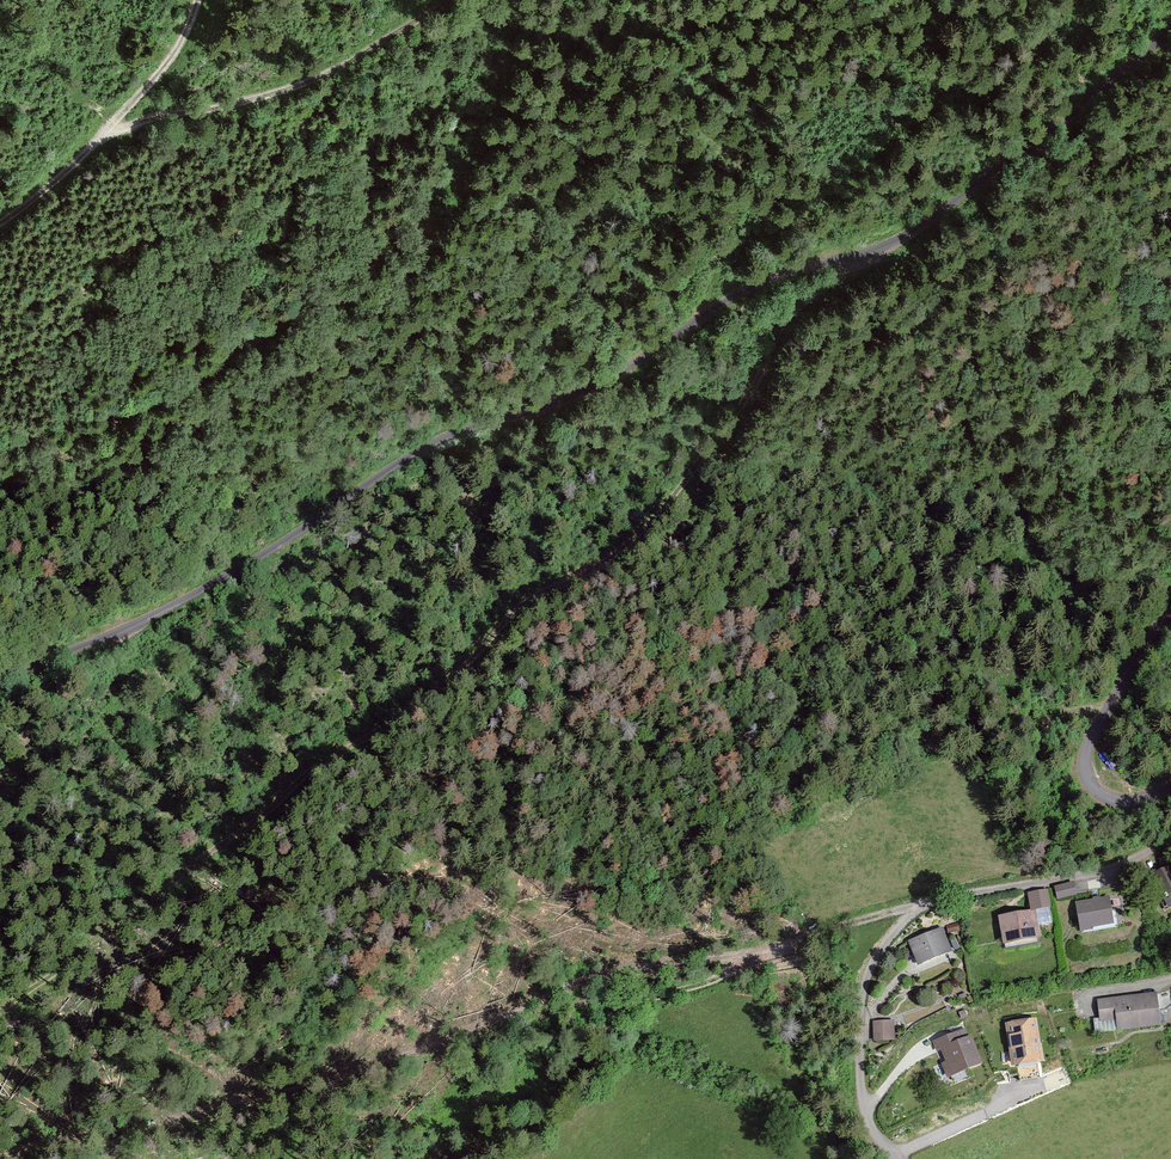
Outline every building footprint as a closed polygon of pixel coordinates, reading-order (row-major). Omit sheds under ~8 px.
[(1168,907),(1170,906),(1170,864),(1151,874),(1168,907)] [(1076,884),(1056,890),(1058,901),(1079,895),(1076,884)] [(1031,913),(999,920),(1005,947),(1042,939),(1037,914),(1053,911),(1050,892),(1028,896),(1031,913)] [(1111,897),(1077,904),(1084,934),(1117,926),(1111,897)] [(942,930),(908,945),(918,968),(952,953),(942,930)] [(1157,991),(1098,998),(1100,1021),(1116,1019),(1118,1029),(1162,1024),(1157,991)] [(1036,1017),(1005,1022),(1012,1065),(1043,1060),(1036,1017)] [(895,1019),(874,1020),(875,1040),(896,1039),(895,1019)] [(942,1062),(948,1076),(984,1062),(972,1032),(962,1037),(958,1029),(933,1039),(937,1050),(942,1048),(946,1060),(942,1062)]
